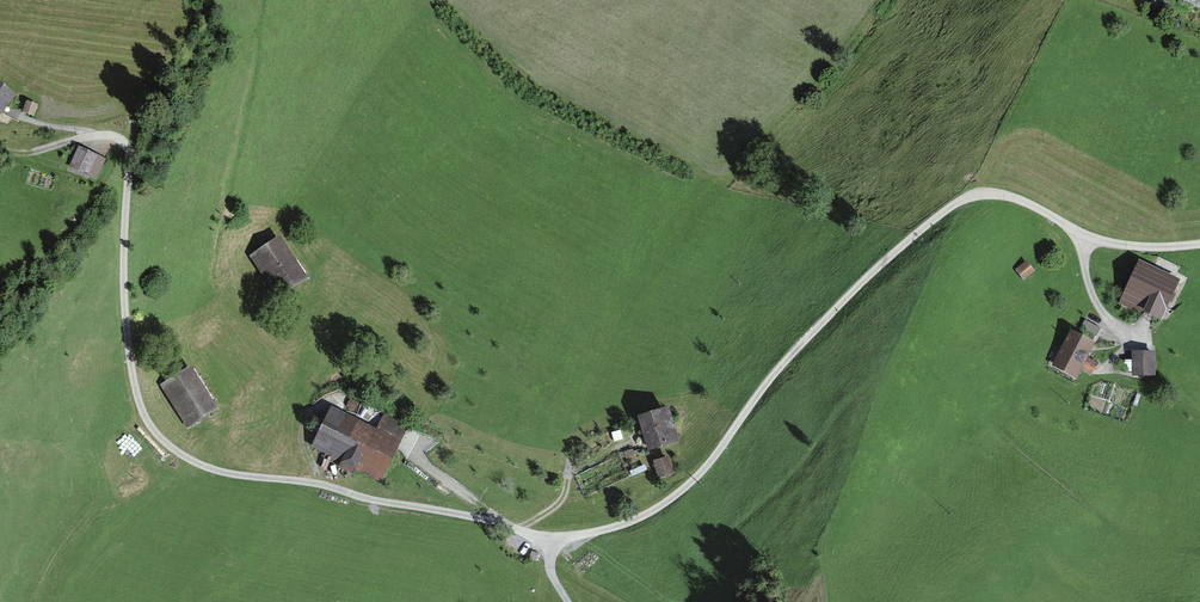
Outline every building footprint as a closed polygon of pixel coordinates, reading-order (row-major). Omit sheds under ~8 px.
[(0,78),(0,111),(4,113),(19,90),(0,78)] [(84,146),(74,165),(97,177),(107,158),(84,146)] [(282,230),(249,248),(280,303),(313,284),(282,230)] [(1139,260),(1121,302),(1162,321),(1181,278),(1139,260)] [(1051,366),(1076,379),(1096,342),(1071,329),(1051,366)] [(1155,351),(1132,351),(1133,375),(1156,374),(1155,351)] [(169,381),(194,421),(215,408),(190,368),(169,381)] [(334,401),(315,441),(384,474),(403,434),(334,401)] [(668,410),(642,417),(650,446),(676,440),(668,410)] [(669,452),(655,455),(658,474),(672,471),(669,452)]
